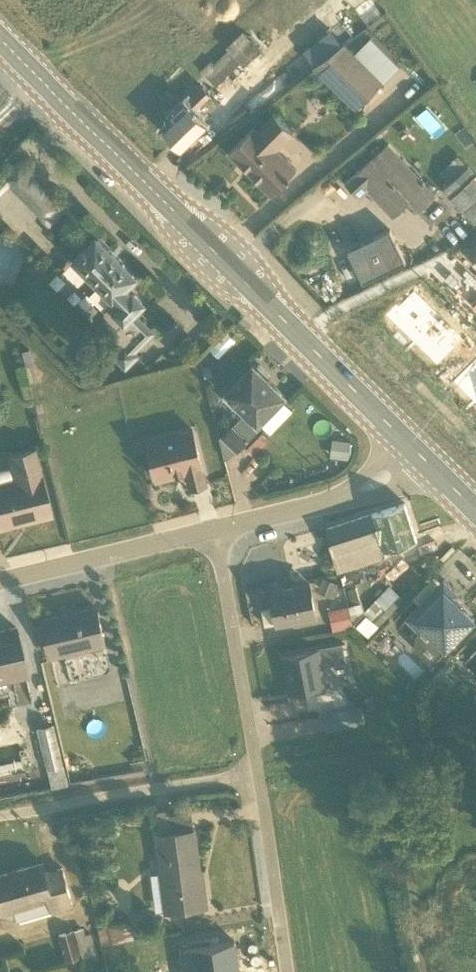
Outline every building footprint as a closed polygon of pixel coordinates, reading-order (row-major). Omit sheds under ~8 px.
[(248,37),(204,80),(212,88),(239,63),(243,67),(260,50),(248,37)] [(343,42),(312,67),(355,109),(398,66),(370,38),(354,53),(343,42)] [(218,106),(200,86),(170,116),(174,120),(162,131),(180,150),(206,125),(202,121),(218,106)] [(293,134),(273,115),(257,131),(254,127),(228,153),(270,195),(296,169),(277,151),(293,134)] [(352,174),(343,183),(358,199),(367,192),(392,219),(409,204),(418,214),(436,197),(389,145),(353,175),(352,174)] [(473,225),(475,222),(475,179),(456,157),(438,172),(449,184),(442,191),(473,225)] [(32,174),(18,161),(0,177),(0,194),(6,187),(49,228),(63,215),(58,210),(63,205),(46,189),(43,191),(29,177),(32,174)] [(346,250),(362,283),(404,263),(389,230),(346,250)] [(125,371),(139,356),(134,351),(152,333),(133,314),(141,305),(140,301),(135,296),(130,295),(124,289),(135,278),(96,238),(71,263),(111,302),(102,310),(102,316),(115,330),(109,336),(119,347),(110,356),(125,371)] [(437,316),(413,292),(398,307),(395,305),(386,315),(412,342),(437,316)] [(412,342),(436,366),(462,340),(437,316),(412,342)] [(453,383),(473,402),(475,399),(475,359),(453,383)] [(269,375),(259,366),(257,366),(255,367),(253,365),(224,395),(243,414),(218,439),(224,460),(228,458),(235,450),(236,451),(261,426),(269,434),(291,411),(280,400),(284,396),(267,378),(269,375)] [(192,429),(145,441),(156,481),(186,473),(190,488),(206,484),(192,429)] [(253,452),(268,438),(261,431),(246,445),(253,452)] [(32,449),(5,456),(8,468),(0,470),(0,529),(50,517),(32,449)] [(327,529),(341,573),(389,556),(388,551),(397,548),(399,551),(405,549),(404,545),(416,541),(404,504),(327,529)] [(362,593),(384,586),(380,574),(358,582),(362,593)] [(444,582),(442,583),(434,575),(412,597),(419,605),(404,619),(418,632),(414,636),(413,649),(429,664),(473,620),(452,599),(456,595),(444,582)] [(323,578),(317,592),(331,598),(337,584),(323,578)] [(315,616),(309,585),(270,593),(273,608),(261,610),(264,626),(315,616)] [(356,624),(368,637),(403,599),(388,586),(363,612),(356,588),(347,590),(351,606),(347,607),(352,627),(356,624)] [(332,631),(352,627),(347,606),(328,611),(332,631)] [(42,622),(51,659),(104,646),(96,609),(42,622)] [(25,676),(14,628),(0,631),(0,682),(25,676)] [(283,657),(290,694),(326,687),(323,666),(345,662),(341,645),(283,657)] [(434,678),(445,688),(452,681),(454,683),(469,667),(475,673),(475,651),(474,653),(465,645),(434,678)] [(52,725),(38,728),(48,770),(46,770),(50,788),(67,784),(62,766),(52,725)] [(199,873),(193,831),(191,814),(171,816),(170,810),(155,812),(156,818),(163,874),(150,876),(155,913),(205,906),(202,883),(196,883),(195,874),(199,873)] [(0,877),(0,915),(14,911),(17,922),(72,907),(61,869),(45,873),(42,865),(0,877)] [(129,922),(97,930),(102,947),(133,939),(129,922)] [(65,962),(95,953),(90,934),(85,935),(82,928),(58,935),(65,962)]
